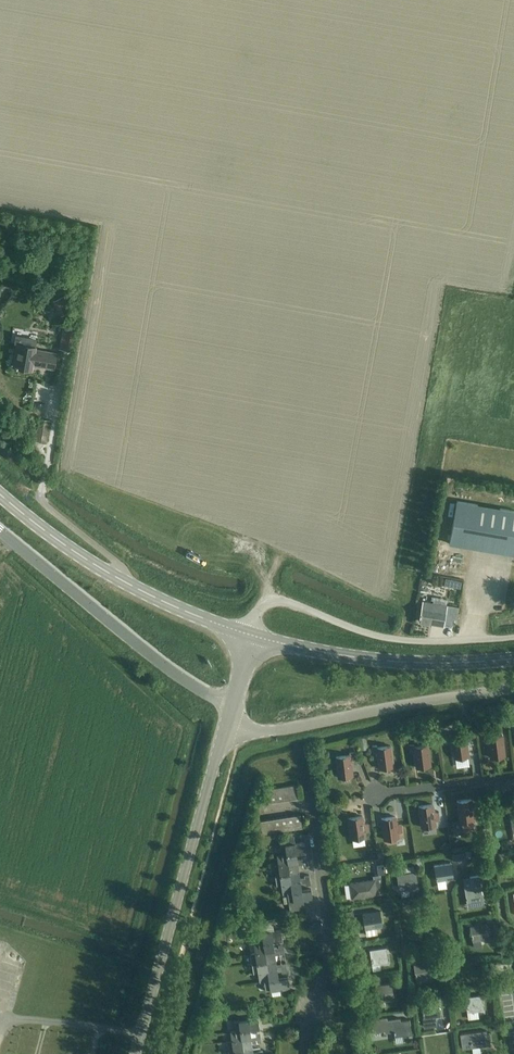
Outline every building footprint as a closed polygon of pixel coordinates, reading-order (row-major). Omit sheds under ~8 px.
[(65,314),(60,303),(53,307),(58,317),(65,314)] [(54,369),(57,354),(35,350),(35,348),(17,344),(13,367),(31,370),(32,365),(54,369)] [(64,344),(62,355),(69,356),(71,345),(64,344)] [(50,420),(39,418),(36,440),(46,442),(50,420)] [(456,502),(449,546),(513,556),(513,554),(513,512),(456,502)] [(453,579),(453,584),(455,587),(460,588),(461,581),(453,579)] [(433,625),(443,627),(443,625),(450,627),(453,611),(456,612),(460,592),(454,591),(450,607),(436,605),(433,625)] [(433,625),(436,605),(423,602),(420,623),(433,625)] [(468,729),(469,738),(476,736),(475,728),(468,729)] [(489,741),(491,758),(505,756),(502,735),(489,736),(488,734),(483,735),(484,742),(489,741)] [(452,742),(454,758),(468,756),(466,735),(452,737),(452,735),(447,735),(448,742),(452,742)] [(367,749),(366,740),(359,741),(360,750),(367,749)] [(414,751),(416,767),(430,766),(428,745),(414,746),(414,744),(409,745),(410,752),(414,751)] [(377,747),(377,745),(372,746),(373,753),(377,752),(379,768),(393,766),(390,745),(377,747)] [(355,759),(354,752),(349,752),(349,755),(336,756),(338,777),(352,776),(350,759),(355,759)] [(296,784),(289,786),(291,799),(298,798),(296,784)] [(283,800),(291,799),(289,786),(281,787),(283,800)] [(283,800),(281,787),(275,788),(277,801),(283,800)] [(277,801),(275,788),(269,789),(271,802),(277,801)] [(473,829),(472,820),(474,820),(473,815),(477,814),(476,807),(472,808),(471,799),(457,801),(460,822),(461,822),(462,830),(473,829)] [(337,803),(329,804),(331,813),(339,812),(337,803)] [(446,814),(438,815),(438,812),(434,813),(433,804),(418,806),(421,827),(440,825),(440,824),(447,823),(446,814)] [(300,814),(293,815),(295,828),(302,827),(300,814)] [(289,829),(287,816),(281,817),(283,830),(289,829)] [(362,816),(348,818),(351,839),(365,837),(365,831),(369,831),(368,824),(363,824),(362,816)] [(395,816),(381,818),(384,839),(398,837),(397,832),(402,831),(401,824),(396,825),(395,816)] [(283,830),(281,817),(273,818),(275,831),(283,830)] [(275,831),(273,818),(267,819),(269,832),(275,831)] [(269,832),(267,819),(260,820),(262,833),(269,832)] [(297,853),(306,852),(305,842),(280,845),(282,855),(297,853)] [(492,845),(481,847),(482,858),(494,856),(492,845)] [(298,860),(297,853),(282,855),(277,855),(278,865),(298,862),(298,860)] [(458,853),(451,854),(452,861),(459,860),(458,853)] [(299,871),(298,865),(298,862),(278,865),(274,865),(275,875),(299,871)] [(437,880),(453,877),(451,862),(434,865),(437,880)] [(417,886),(414,871),(413,865),(397,868),(400,889),(417,886)] [(301,881),(300,878),(299,871),(275,875),(276,885),(281,884),(301,881)] [(471,887),(465,888),(467,903),(483,900),(481,885),(480,878),(479,875),(470,877),(471,887)] [(374,879),(359,882),(350,883),(353,897),(361,896),(376,893),(374,879)] [(302,890),(301,884),(301,881),(281,884),(282,893),(287,893),(287,892),(302,890)] [(302,890),(287,892),(287,893),(289,902),(313,898),(312,888),(302,890)] [(303,900),(289,902),(290,911),(305,908),(303,900)] [(354,919),(353,910),(345,912),(346,921),(354,919)] [(374,934),(373,927),(382,926),(379,911),(363,913),(366,935),(374,934)] [(481,947),(480,939),(489,938),(487,923),(470,925),(472,940),(473,940),(474,948),(481,947)] [(259,943),(273,941),(283,940),(281,930),(257,933),(259,943)] [(259,943),(254,943),(254,944),(255,953),(274,950),(274,948),(273,941),(259,943)] [(386,947),(369,950),(372,964),(388,962),(386,947)] [(276,959),(275,953),(274,950),(255,953),(250,953),(252,963),(276,959)] [(277,969),(277,966),(276,959),(252,963),(253,973),(258,972),(277,969)] [(432,976),(430,961),(413,964),(415,979),(432,976)] [(279,978),(278,971),(277,969),(258,972),(259,981),(264,981),(264,980),(279,978)] [(264,980),(264,981),(265,990),(290,986),(288,976),(279,978),(264,980)] [(386,1006),(385,999),(393,998),(391,983),(374,985),(377,1000),(378,1007),(386,1006)] [(453,992),(454,1001),(461,1000),(460,991),(453,992)] [(481,995),(465,997),(467,1012),(483,1010),(481,995)] [(434,1023),(433,1017),(440,1016),(437,1001),(421,1003),(425,1025),(434,1023)] [(250,1029),(259,1027),(258,1017),(234,1021),(235,1030),(235,1031),(250,1029)] [(376,1018),(368,1019),(369,1025),(368,1025),(369,1031),(381,1029),(379,1021),(377,1021),(376,1018)] [(399,1018),(387,1020),(383,1020),(384,1032),(394,1031),(395,1037),(411,1034),(409,1019),(400,1021),(399,1018)] [(251,1035),(250,1029),(235,1031),(235,1030),(230,1031),(232,1041),(251,1038),(251,1035)] [(469,1032),(460,1033),(461,1043),(471,1042),(472,1047),(488,1045),(486,1030),(469,1032)] [(253,1047),(252,1040),(251,1038),(232,1041),(227,1041),(228,1051),(253,1047)]
